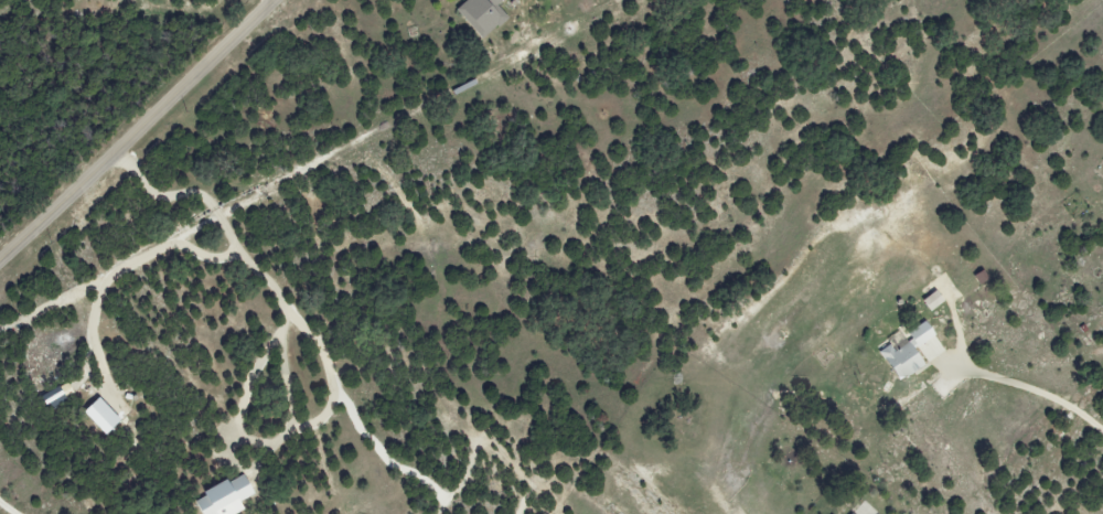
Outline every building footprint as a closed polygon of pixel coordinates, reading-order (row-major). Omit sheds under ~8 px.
[(483,40),(510,18),(499,5),(505,0),(469,0),(457,10),(483,40)] [(894,382),(920,365),(910,351),(932,336),(922,321),(903,333),(907,339),(891,350),(887,344),(874,352),(894,382)] [(44,397),(51,410),(69,400),(62,387),(44,397)] [(243,501),(255,494),(245,475),(194,499),(202,513),(242,513),(248,511),(243,501)]
